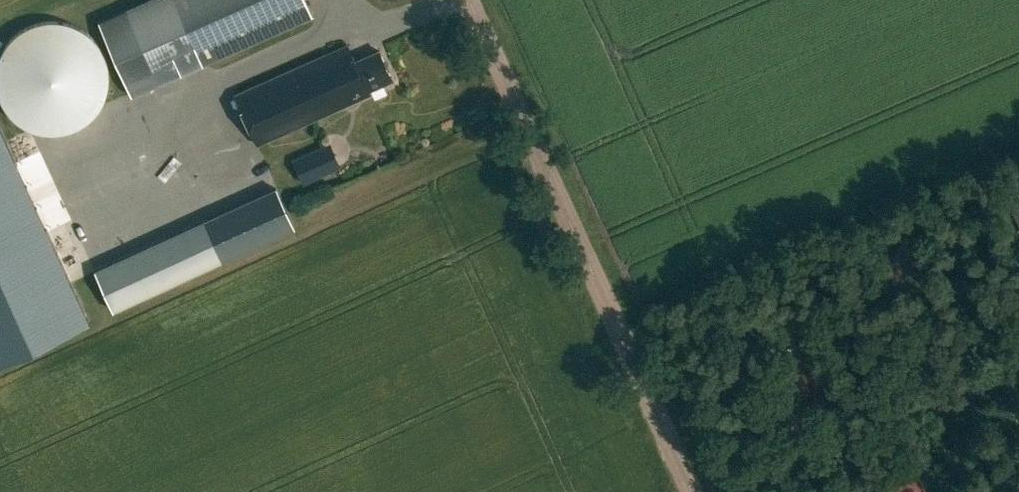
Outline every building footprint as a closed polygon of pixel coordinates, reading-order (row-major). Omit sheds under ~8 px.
[(126,9),(157,83),(201,64),(311,15),(304,0),(147,0),(126,9)] [(347,44),(234,95),(257,145),(369,94),(366,87),(390,76),(378,49),(354,60),(347,44)] [(93,319),(0,116),(0,362),(93,319)] [(84,143),(71,148),(77,164),(91,158),(84,143)] [(332,170),(322,148),(294,161),(303,183),(332,170)] [(204,221),(222,261),(295,227),(277,188),(204,221)] [(800,347),(812,349),(815,333),(802,331),(800,347)] [(921,473),(878,491),(929,491),(921,473)] [(863,491),(876,491),(877,491),(874,483),(862,487),(863,491)]
